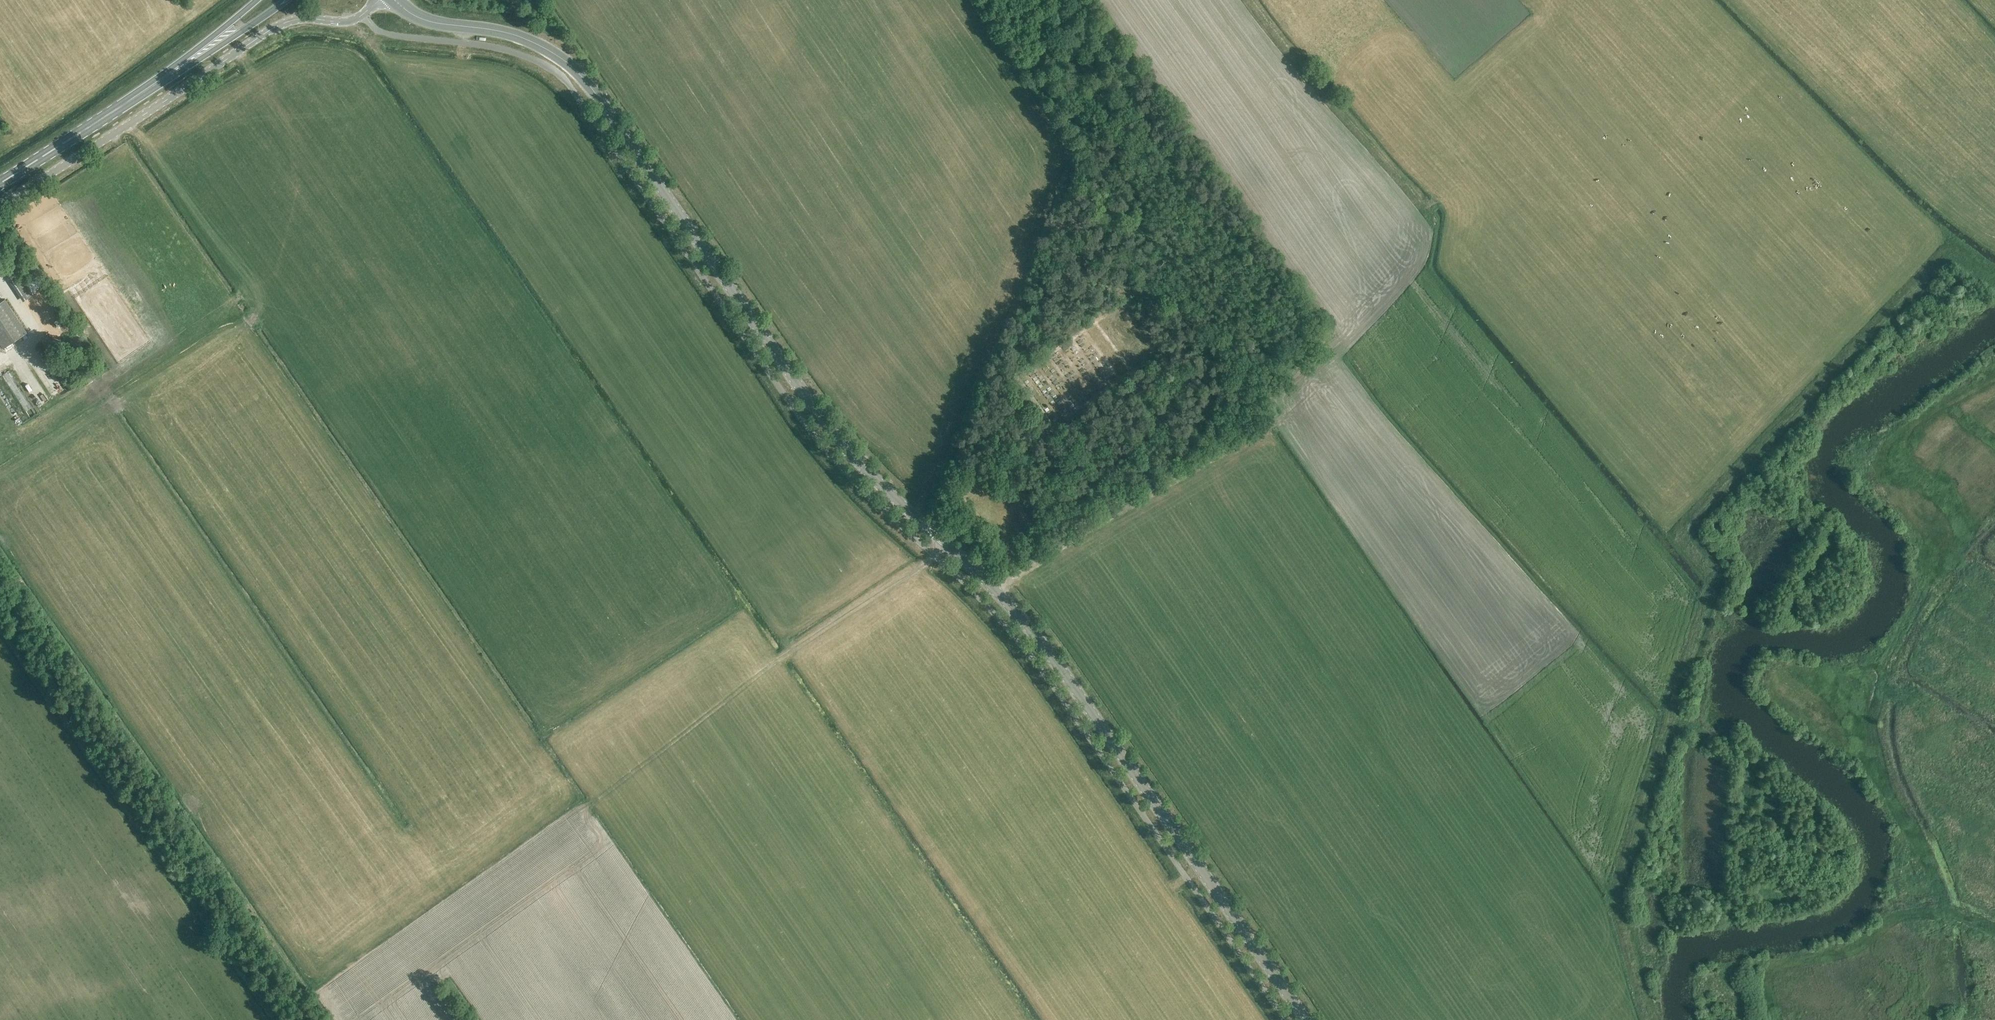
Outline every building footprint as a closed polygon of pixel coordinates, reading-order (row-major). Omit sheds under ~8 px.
[(31,295),(18,275),(11,264),(3,270),(24,300),(31,295)] [(5,348),(27,333),(5,300),(0,303),(0,341),(5,348)] [(1029,348),(1023,352),(1030,362),(1036,358),(1029,348)] [(71,369),(67,363),(58,369),(63,375),(71,369)] [(44,394),(48,402),(56,398),(52,391),(44,394)] [(1144,776),(1150,771),(1143,762),(1137,767),(1144,776)] [(1168,795),(1161,798),(1165,809),(1172,806),(1168,795)]
